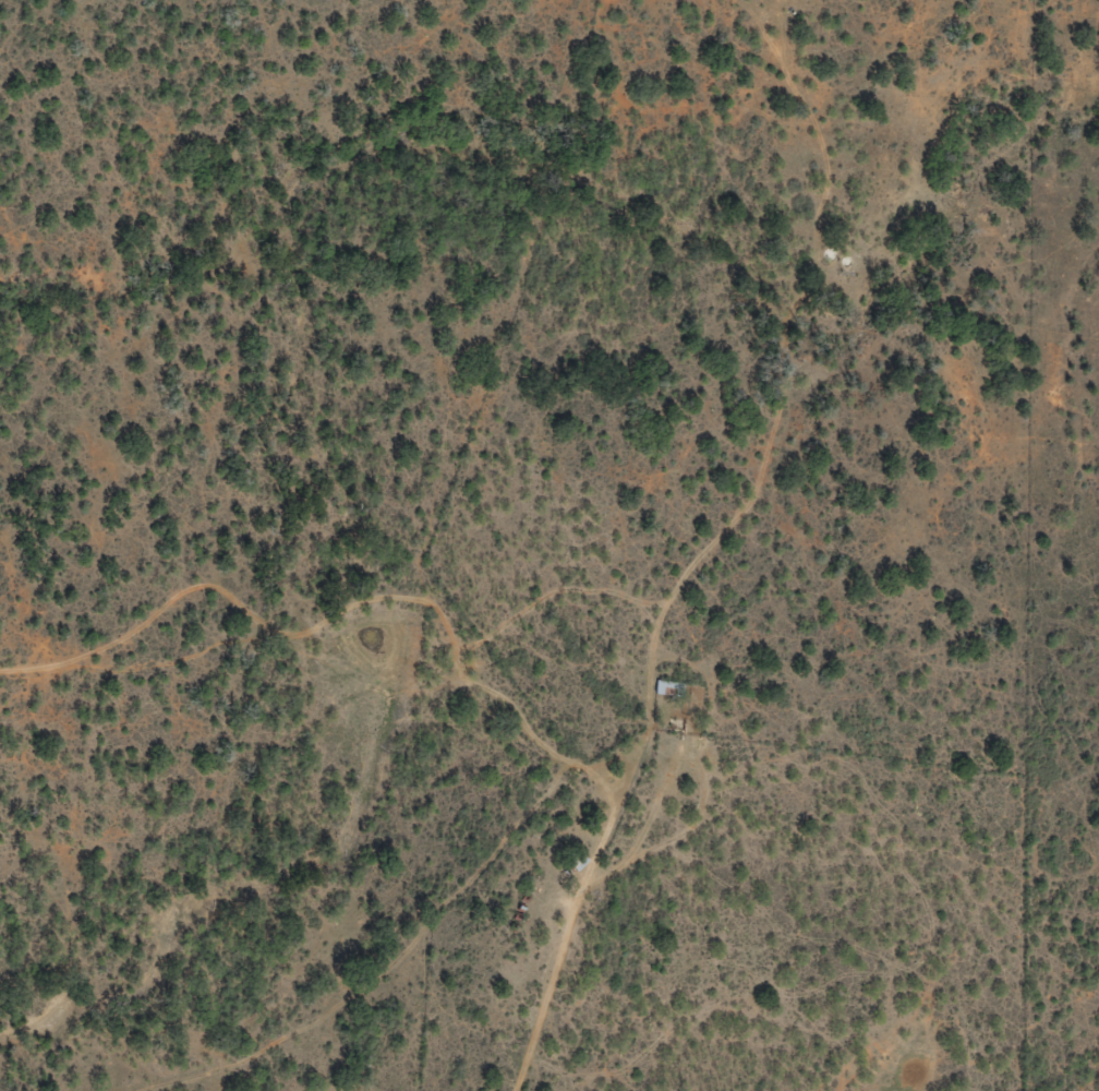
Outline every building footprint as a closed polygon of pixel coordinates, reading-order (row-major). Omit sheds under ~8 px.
[(683,683),(655,683),(655,697),(683,697),(683,683)] [(575,871),(585,863),(581,858),(571,866),(575,871)]
